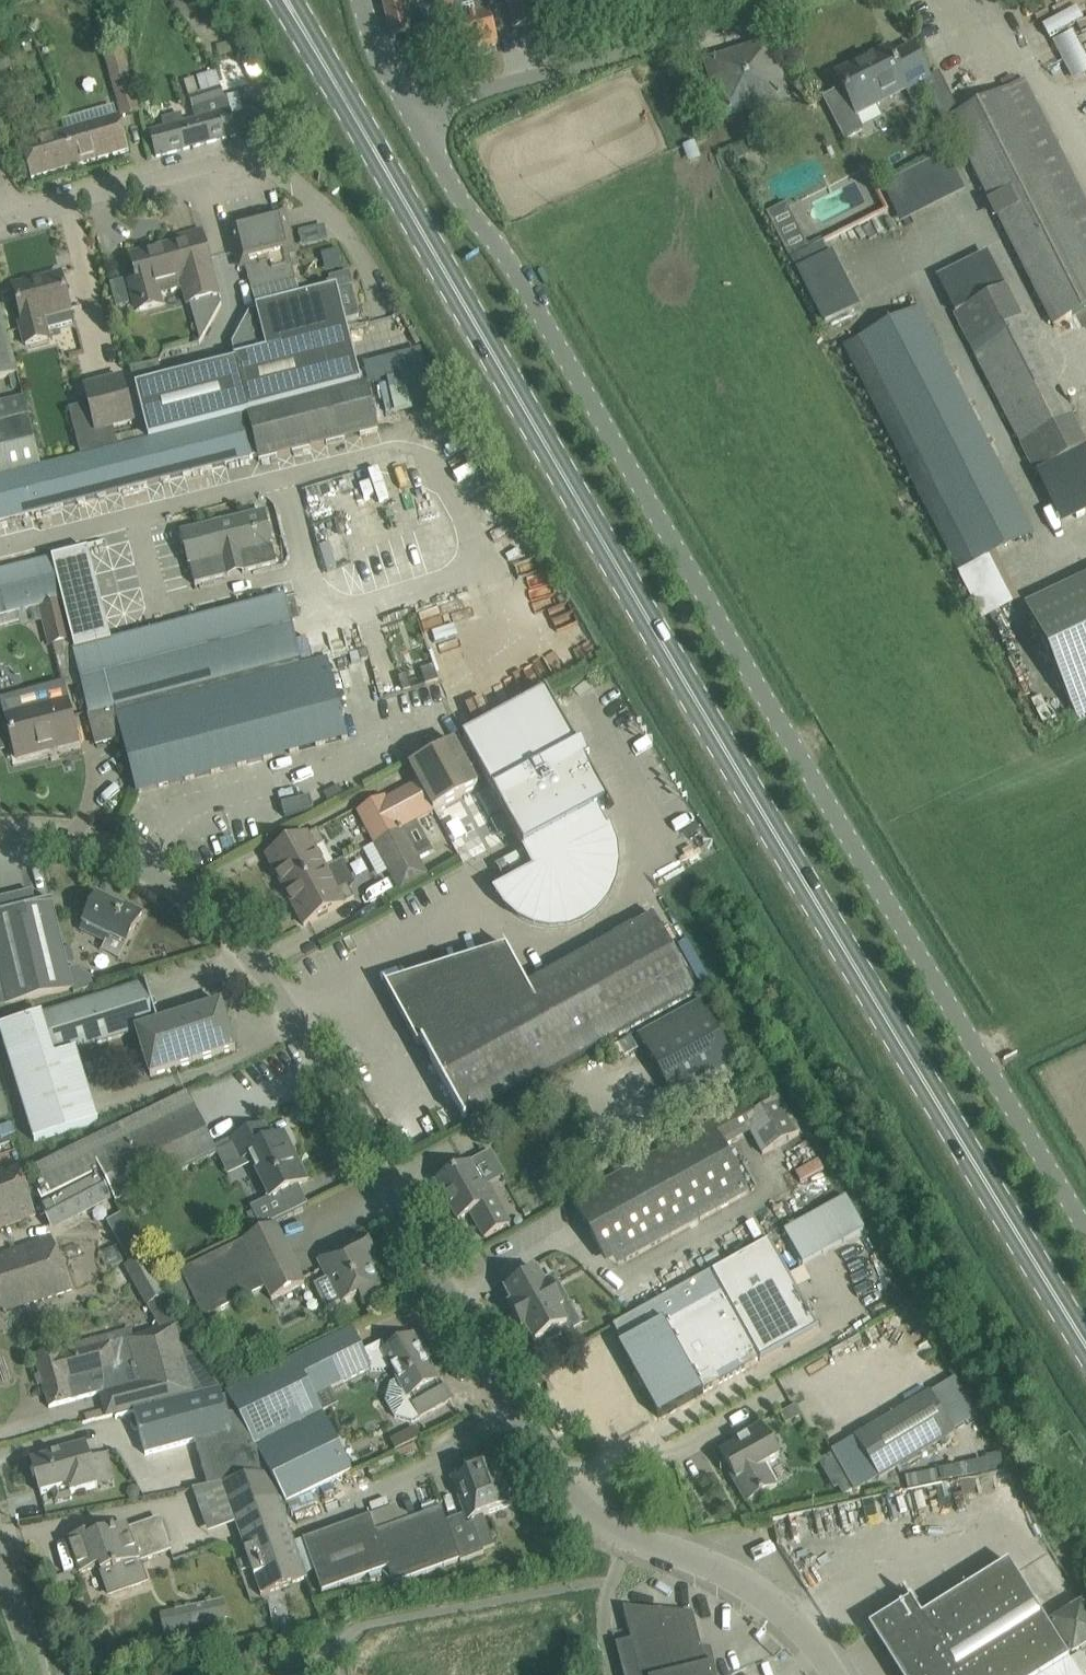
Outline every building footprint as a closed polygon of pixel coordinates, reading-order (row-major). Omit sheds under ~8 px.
[(389,25),(393,39),(410,35),(401,0),(383,0),(389,25)] [(414,32),(423,65),(498,45),(490,12),(485,13),(481,0),(473,0),(454,5),(454,3),(434,8),(434,9),(421,13),(425,29),(414,32)] [(534,0),(506,0),(514,29),(539,22),(534,0)] [(109,52),(105,53),(122,117),(139,112),(117,29),(103,32),(109,52)] [(1076,78),(1085,73),(1085,49),(1078,33),(1058,44),(1076,78)] [(836,75),(844,90),(823,100),(845,141),(865,131),(858,115),(929,79),(923,67),(913,47),(893,58),(888,49),(836,75)] [(0,56),(0,80),(7,76),(5,73),(13,68),(4,55),(10,51),(9,50),(0,56)] [(780,98),(772,72),(765,51),(714,67),(728,114),(780,98)] [(201,93),(188,96),(195,121),(190,122),(196,147),(236,136),(231,116),(244,113),(239,96),(227,99),(224,100),(221,87),(217,72),(197,77),(201,93)] [(258,105),(267,92),(255,84),(246,96),(258,105)] [(961,140),(1054,326),(1085,310),(1085,209),(1021,85),(951,120),(961,140)] [(164,129),(150,133),(151,136),(156,157),(196,147),(190,122),(183,124),(180,115),(161,120),(164,129)] [(115,118),(64,133),(74,167),(80,165),(128,151),(122,130),(119,117),(115,118)] [(42,139),(21,145),(32,179),(74,167),(64,133),(42,139)] [(868,164),(896,224),(967,191),(948,150),(880,182),(871,163),(868,164)] [(232,345),(235,360),(250,415),(360,387),(335,290),(314,295),(312,287),(302,282),(296,283),(289,252),(289,250),(291,249),(288,236),(286,236),(285,233),(287,232),(284,219),(281,219),(281,218),(279,219),(278,216),(267,219),(268,221),(255,225),(255,222),(236,227),(237,229),(234,230),(243,264),(244,263),(256,311),(250,312),(232,345)] [(137,281),(129,283),(135,307),(142,305),(143,307),(147,306),(146,304),(161,300),(160,294),(183,288),(188,305),(192,303),(201,340),(202,341),(222,306),(219,297),(201,232),(173,239),(175,245),(156,250),(156,252),(131,258),(136,280),(137,281)] [(828,325),(867,307),(840,250),(802,267),(828,325)] [(14,289),(20,311),(22,321),(17,323),(23,347),(52,340),(49,329),(73,323),(70,309),(61,275),(40,280),(41,282),(14,289)] [(1085,448),(1085,446),(1007,286),(953,313),(969,345),(1020,444),(1035,473),(1085,448)] [(1036,535),(921,307),(916,297),(901,305),(906,315),(858,339),(974,566),(1036,535)] [(10,376),(13,390),(21,388),(18,374),(0,311),(0,379),(10,376)] [(130,369),(146,430),(149,440),(161,437),(202,427),(247,416),(250,415),(235,360),(234,360),(235,363),(164,381),(159,362),(130,369)] [(149,440),(146,430),(116,437),(112,424),(132,419),(121,376),(85,385),(90,404),(69,409),(81,458),(88,456),(122,447),(149,440)] [(367,385),(360,387),(250,415),(247,416),(258,458),(259,462),(379,432),(367,385)] [(24,399),(0,405),(0,478),(29,471),(41,468),(24,399)] [(258,458),(247,416),(202,427),(214,469),(258,458)] [(214,469),(202,427),(161,437),(173,479),(214,469)] [(173,479),(161,437),(149,440),(122,447),(133,489),(173,479)] [(88,456),(99,498),(133,489),(122,447),(88,456)] [(88,456),(81,458),(41,468),(29,471),(33,486),(44,483),(51,510),(99,498),(88,456)] [(29,471),(0,478),(0,503),(5,522),(51,510),(44,483),(33,486),(29,471)] [(277,565),(272,545),(264,513),(182,534),(190,566),(195,585),(277,565)] [(81,685),(92,726),(117,720),(114,709),(302,667),(284,597),(111,642),(88,550),(0,572),(0,617),(23,612),(60,602),(81,685)] [(1085,713),(1085,574),(1031,597),(1081,715),(1085,713)] [(65,689),(81,685),(60,602),(23,612),(25,617),(28,620),(31,622),(36,624),(41,624),(43,624),(48,647),(54,646),(65,689)] [(114,709),(117,720),(136,794),(348,739),(328,660),(302,667),(114,709)] [(512,830),(597,786),(585,764),(589,763),(582,747),(578,749),(546,692),(464,737),(512,830)] [(78,743),(72,722),(67,702),(6,718),(17,759),(78,743)] [(374,843),(417,821),(447,805),(478,788),(454,743),(410,767),(418,783),(386,800),(385,798),(358,812),(374,843)] [(583,918),(596,909),(606,895),(611,879),(614,863),(613,848),(609,834),(607,831),(596,811),(607,806),(597,786),(512,830),(524,852),(497,866),(507,886),(496,891),(507,906),(519,917),(535,923),(551,926),(567,924),(583,918)] [(390,873),(400,890),(401,892),(428,878),(418,860),(433,851),(417,821),(374,843),(390,873)] [(307,835),(286,846),(266,857),(285,891),(325,870),(314,849),(325,843),(317,830),(307,835)] [(325,870),(285,891),(304,926),(355,899),(348,885),(353,883),(343,861),(325,870)] [(8,1005),(73,989),(74,994),(99,988),(97,981),(75,968),(69,970),(52,901),(35,905),(32,892),(0,900),(0,1007),(8,1005)] [(126,946),(133,932),(142,912),(115,899),(113,904),(98,897),(84,925),(99,933),(97,938),(107,943),(110,938),(126,946)] [(467,1120),(696,993),(653,916),(527,986),(505,946),(504,947),(505,949),(387,986),(385,984),(384,985),(418,1047),(419,1046),(422,1044),(464,1122),(467,1121),(467,1120)] [(125,990),(61,1010),(0,1028),(0,1033),(34,1142),(98,1122),(77,1051),(138,1031),(151,1074),(215,1057),(236,1050),(221,1004),(159,1024),(146,983),(125,990)] [(679,1108),(740,1075),(700,1002),(639,1036),(679,1108)] [(774,1090),(772,1091),(715,1123),(698,1132),(678,1143),(658,1154),(572,1201),(602,1255),(617,1246),(626,1262),(645,1251),(748,1194),(723,1148),(751,1133),(763,1155),(799,1135),(774,1090)] [(10,1112),(3,1093),(0,1094),(0,1115),(10,1112)] [(217,1154),(214,1147),(197,1114),(188,1094),(27,1172),(42,1202),(101,1174),(115,1204),(217,1154)] [(227,1175),(253,1163),(270,1199),(307,1181),(294,1154),(289,1156),(279,1135),(271,1139),(264,1124),(231,1140),(230,1139),(214,1147),(217,1154),(227,1175)] [(484,1237),(509,1224),(495,1199),(490,1201),(469,1164),(437,1183),(458,1221),(470,1214),(484,1237)] [(36,1216),(19,1169),(0,1176),(0,1229),(36,1216)] [(100,1177),(40,1209),(49,1226),(62,1220),(63,1222),(110,1197),(100,1177)] [(846,1198),(844,1199),(784,1232),(802,1264),(864,1230),(846,1198)] [(289,1253),(274,1261),(262,1235),(277,1228),(276,1226),(256,1236),(184,1271),(180,1272),(178,1269),(161,1277),(184,1321),(200,1313),(203,1319),(265,1288),(271,1300),(304,1284),(289,1253)] [(0,1257),(0,1312),(4,1311),(4,1312),(72,1290),(65,1269),(52,1237),(0,1257)] [(366,1260),(375,1256),(366,1238),(319,1261),(328,1278),(314,1285),(326,1310),(342,1302),(343,1303),(360,1295),(362,1299),(381,1290),(366,1260)] [(819,1329),(809,1310),(769,1238),(710,1272),(716,1283),(698,1293),(695,1302),(688,1306),(679,1304),(659,1315),(663,1322),(657,1341),(650,1345),(662,1366),(669,1368),(674,1376),(672,1383),(680,1398),(689,1401),(723,1382),(725,1374),(733,1370),(742,1372),(756,1364),(755,1362),(759,1359),(760,1362),(819,1329)] [(138,1385),(100,1395),(106,1418),(144,1408),(165,1402),(194,1394),(219,1387),(143,1256),(123,1267),(160,1329),(126,1338),(138,1385)] [(538,1272),(505,1290),(517,1313),(513,1315),(522,1330),(526,1328),(535,1344),(567,1325),(558,1309),(560,1308),(552,1293),(550,1294),(538,1272)] [(237,1413),(269,1474),(286,1505),(352,1473),(314,1397),(372,1369),(353,1329),(294,1358),(226,1392),(237,1413)] [(99,1392),(100,1395),(138,1385),(126,1338),(112,1342),(110,1336),(35,1356),(41,1375),(34,1377),(38,1391),(45,1390),(49,1406),(99,1392)] [(383,1353),(399,1380),(390,1384),(386,1401),(395,1417),(413,1422),(452,1400),(445,1388),(440,1391),(436,1382),(438,1381),(413,1337),(383,1353)] [(195,1442),(208,1487),(269,1474),(237,1413),(228,1415),(221,1389),(134,1412),(145,1455),(195,1442)] [(954,1434),(940,1411),(929,1392),(910,1404),(911,1405),(875,1427),(874,1425),(854,1437),(879,1479),(954,1434)] [(746,1504),(765,1493),(777,1487),(765,1466),(779,1458),(761,1425),(735,1439),(737,1442),(720,1452),(732,1472),(729,1474),(746,1504)] [(69,1495),(90,1490),(98,1488),(97,1486),(114,1481),(107,1453),(89,1458),(86,1444),(60,1451),(61,1453),(31,1461),(40,1495),(67,1487),(69,1495)] [(470,1521),(510,1506),(494,1465),(478,1471),(477,1468),(473,1466),(468,1468),(466,1472),(467,1475),(455,1480),(470,1521)] [(179,1494),(193,1491),(207,1533),(235,1523),(248,1559),(238,1563),(242,1572),(243,1572),(246,1580),(254,1578),(261,1596),(307,1580),(269,1474),(208,1487),(176,1493),(177,1495),(179,1495),(179,1494)] [(848,1483),(838,1489),(843,1497),(853,1492),(848,1483)] [(461,1559),(460,1558),(479,1551),(479,1552),(495,1546),(489,1532),(476,1537),(472,1525),(466,1527),(463,1517),(447,1523),(441,1508),(440,1509),(441,1510),(409,1522),(407,1518),(397,1513),(395,1508),(370,1517),(370,1516),(369,1517),(369,1518),(305,1541),(304,1540),(303,1540),(322,1591),(385,1567),(392,1583),(459,1558),(459,1559),(461,1559)] [(100,1567),(102,1573),(106,1586),(112,1588),(140,1578),(142,1572),(138,1562),(170,1551),(160,1520),(128,1531),(127,1527),(91,1539),(90,1534),(69,1541),(80,1574),(100,1567)] [(1009,1563),(921,1617),(911,1601),(871,1626),(903,1674),(1045,1674),(1069,1660),(1009,1563)] [(228,1620),(223,1600),(197,1606),(202,1626),(228,1620)] [(1049,1622),(1071,1657),(1085,1647),(1085,1609),(1082,1602),(1049,1622)] [(178,1631),(202,1626),(197,1606),(174,1611),(178,1631)] [(616,1645),(623,1674),(715,1674),(713,1665),(706,1667),(693,1614),(623,1609),(631,1641),(616,1645)]
